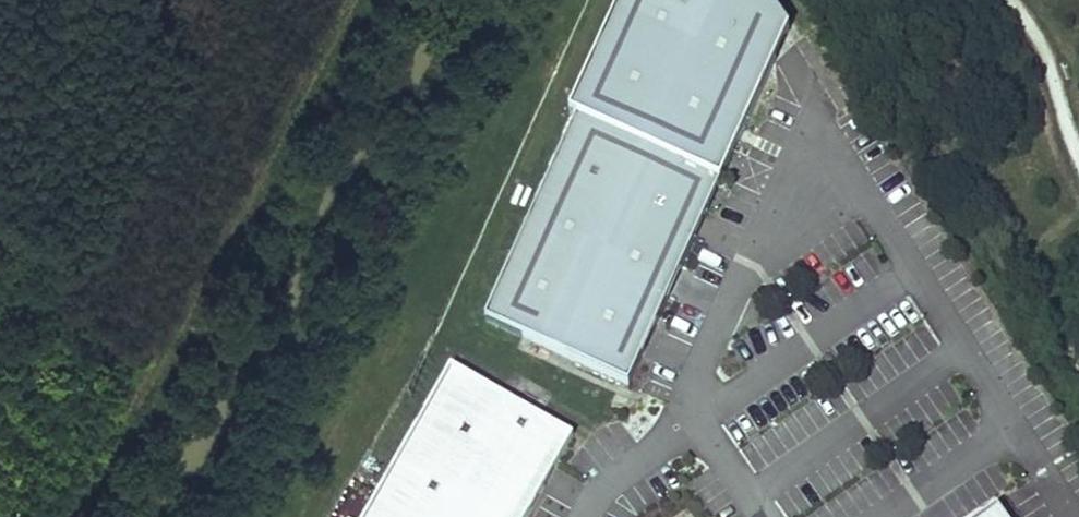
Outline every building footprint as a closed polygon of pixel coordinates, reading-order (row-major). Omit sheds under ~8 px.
[(760,0),(629,0),(572,121),(579,125),(486,324),(626,390),(790,42),(760,0)] [(449,360),(356,516),(519,516),(570,431),(449,360)] [(1002,504),(982,516),(1011,516),(1002,504)]
